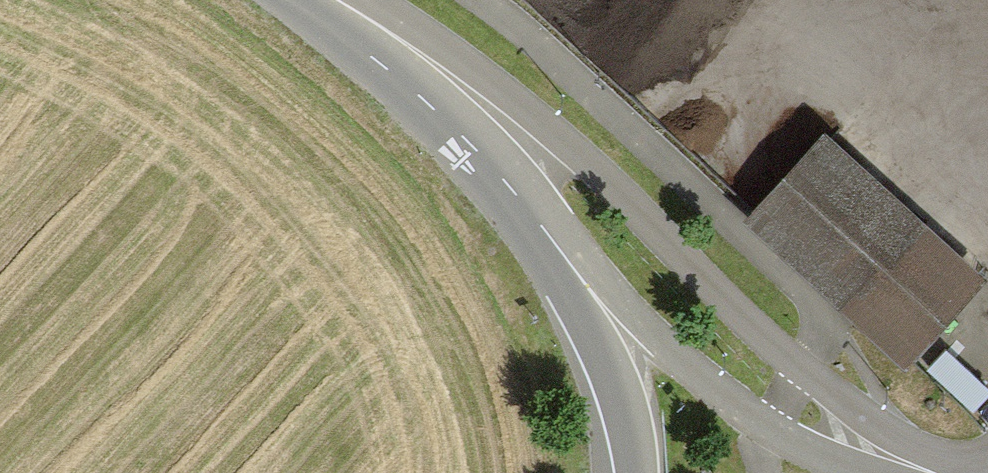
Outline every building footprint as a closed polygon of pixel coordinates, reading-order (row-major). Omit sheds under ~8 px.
[(986,271),(831,132),(756,215),(911,355),(986,271)]
